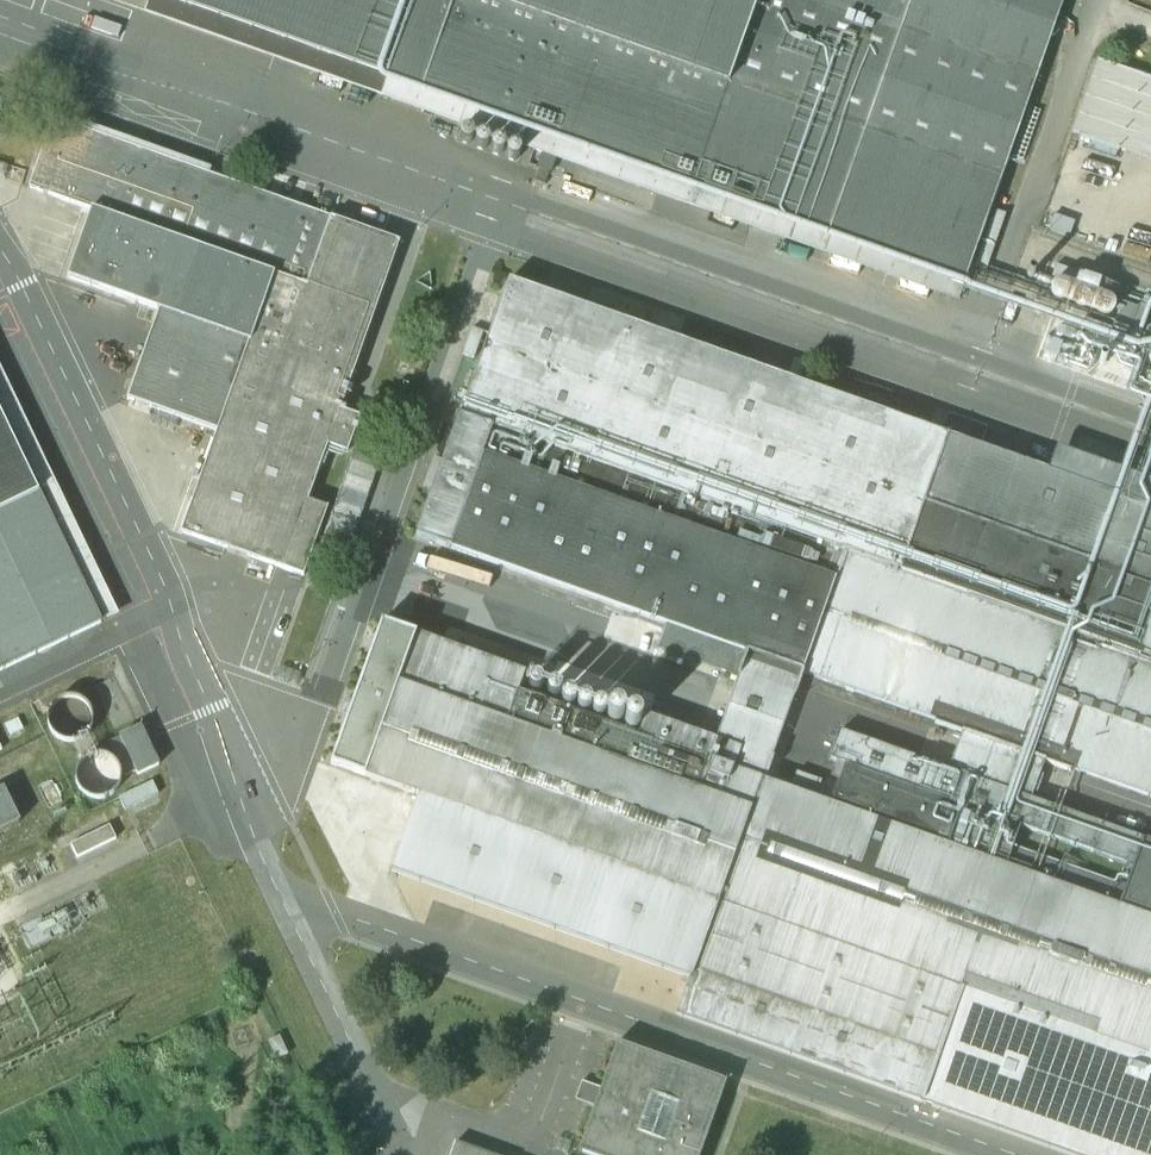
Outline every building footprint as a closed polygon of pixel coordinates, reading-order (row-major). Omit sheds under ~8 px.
[(454,0),(166,0),(422,91),(454,0)] [(422,91),(693,187),(759,0),(454,0),(422,91)] [(693,187),(965,283),(1064,0),(759,0),(693,187)] [(1099,60),(1072,138),(1150,165),(1150,78),(1099,60)] [(400,243),(54,120),(29,189),(92,211),(68,279),(159,311),(128,401),(218,433),(182,534),(304,577),(329,508),(309,501),(328,447),(348,454),(360,419),(341,412),(400,243)] [(458,128),(442,122),(438,133),(454,139),(458,128)] [(473,141),(474,137),(473,134),(470,131),(467,130),(463,131),(461,134),(460,137),(461,141),(463,143),(467,144),(470,143),(473,141)] [(489,146),(490,143),(489,139),(486,137),(482,136),(479,137),(476,139),(475,143),(476,146),(479,149),(483,150),(486,149),(489,146)] [(504,152),(505,148),(504,145),(502,142),(498,141),(495,142),(492,145),(491,148),(492,152),(495,154),(498,155),(502,154),(504,152)] [(520,157),(521,154),(520,150),(517,148),(514,147),(510,148),(508,150),(507,154),(508,157),(510,160),(514,161),(518,160),(520,157)] [(509,282),(461,417),(494,429),(451,549),(749,655),(802,674),(963,731),(1045,760),(1150,798),(1150,510),(509,282)] [(481,350),(482,347),(481,343),(478,341),(475,340),(471,341),(469,344),(468,347),(469,351),(471,353),(475,354),(478,353),(481,350)] [(476,366),(477,362),(476,359),(473,356),(469,355),(466,356),(463,359),(462,362),(463,366),(466,368),(470,369),(473,368),(476,366)] [(470,381),(471,377),(470,374),(468,371),(464,370),(460,371),(458,374),(457,378),(458,381),(461,384),(464,385),(468,384),(470,381)] [(465,396),(466,393),(465,389),(462,387),(459,386),(455,387),(452,389),(452,393),(453,397),(455,399),(459,400),(462,399),(465,396)] [(102,624),(0,411),(0,673),(102,624)] [(459,416),(416,537),(451,549),(494,429),(461,417),(459,416)] [(347,489),(361,492),(357,508),(366,510),(376,467),(353,461),(347,489)] [(366,777),(409,655),(417,635),(385,623),(334,765),(366,777)] [(734,771),(639,737),(409,655),(366,777),(719,903),(763,781),(734,771)] [(763,781),(802,674),(749,655),(717,742),(741,751),(734,771),(763,781)] [(577,704),(578,700),(577,697),(574,694),(571,693),(567,694),(564,697),(563,701),(564,704),(567,707),(571,708),(574,707),(577,704)] [(592,709),(593,706),(592,702),(589,699),(585,699),(582,699),(579,702),(578,706),(579,710),(582,712),(586,713),(589,712),(592,709)] [(607,715),(608,711),(607,707),(604,705),(601,704),(597,705),(594,708),(593,711),(594,715),(597,718),(601,719),(604,717),(607,715)] [(624,721),(625,717),(624,712),(620,709),(616,708),(612,709),(609,713),(608,717),(609,721),(612,724),(616,725),(621,724),(624,721)] [(641,727),(642,723),(641,719),(638,716),(634,714),(629,716),(626,719),(625,723),(626,727),(630,730),(634,731),(638,730),(641,727)] [(639,737),(734,771),(741,751),(717,742),(646,717),(639,737)] [(141,728),(120,738),(138,777),(159,767),(141,728)] [(1045,760),(963,731),(948,771),(1030,801),(1030,800),(1045,760)] [(948,771),(841,733),(831,760),(962,807),(1020,827),(1020,828),(1048,838),(1058,810),(1030,800),(1030,801),(948,771)] [(119,739),(109,744),(125,778),(136,773),(119,739)] [(962,807),(948,847),(763,781),(719,903),(722,904),(698,970),(937,1055),(960,989),(1150,1057),(1150,919),(1006,868),(1012,850),(1020,828),(1020,827),(962,807)] [(153,783),(120,798),(126,811),(159,795),(153,783)] [(0,790),(0,832),(21,822),(4,788),(0,790)] [(1143,840),(1058,810),(1048,838),(1132,868),(1124,890),(1012,850),(1006,868),(1150,919),(1150,843),(1143,840)] [(99,834),(76,845),(82,858),(105,847),(99,834)] [(617,1044),(578,1153),(585,1154),(700,1154),(726,1083),(617,1044)] [(600,1089),(582,1083),(576,1101),(593,1107),(600,1089)]
